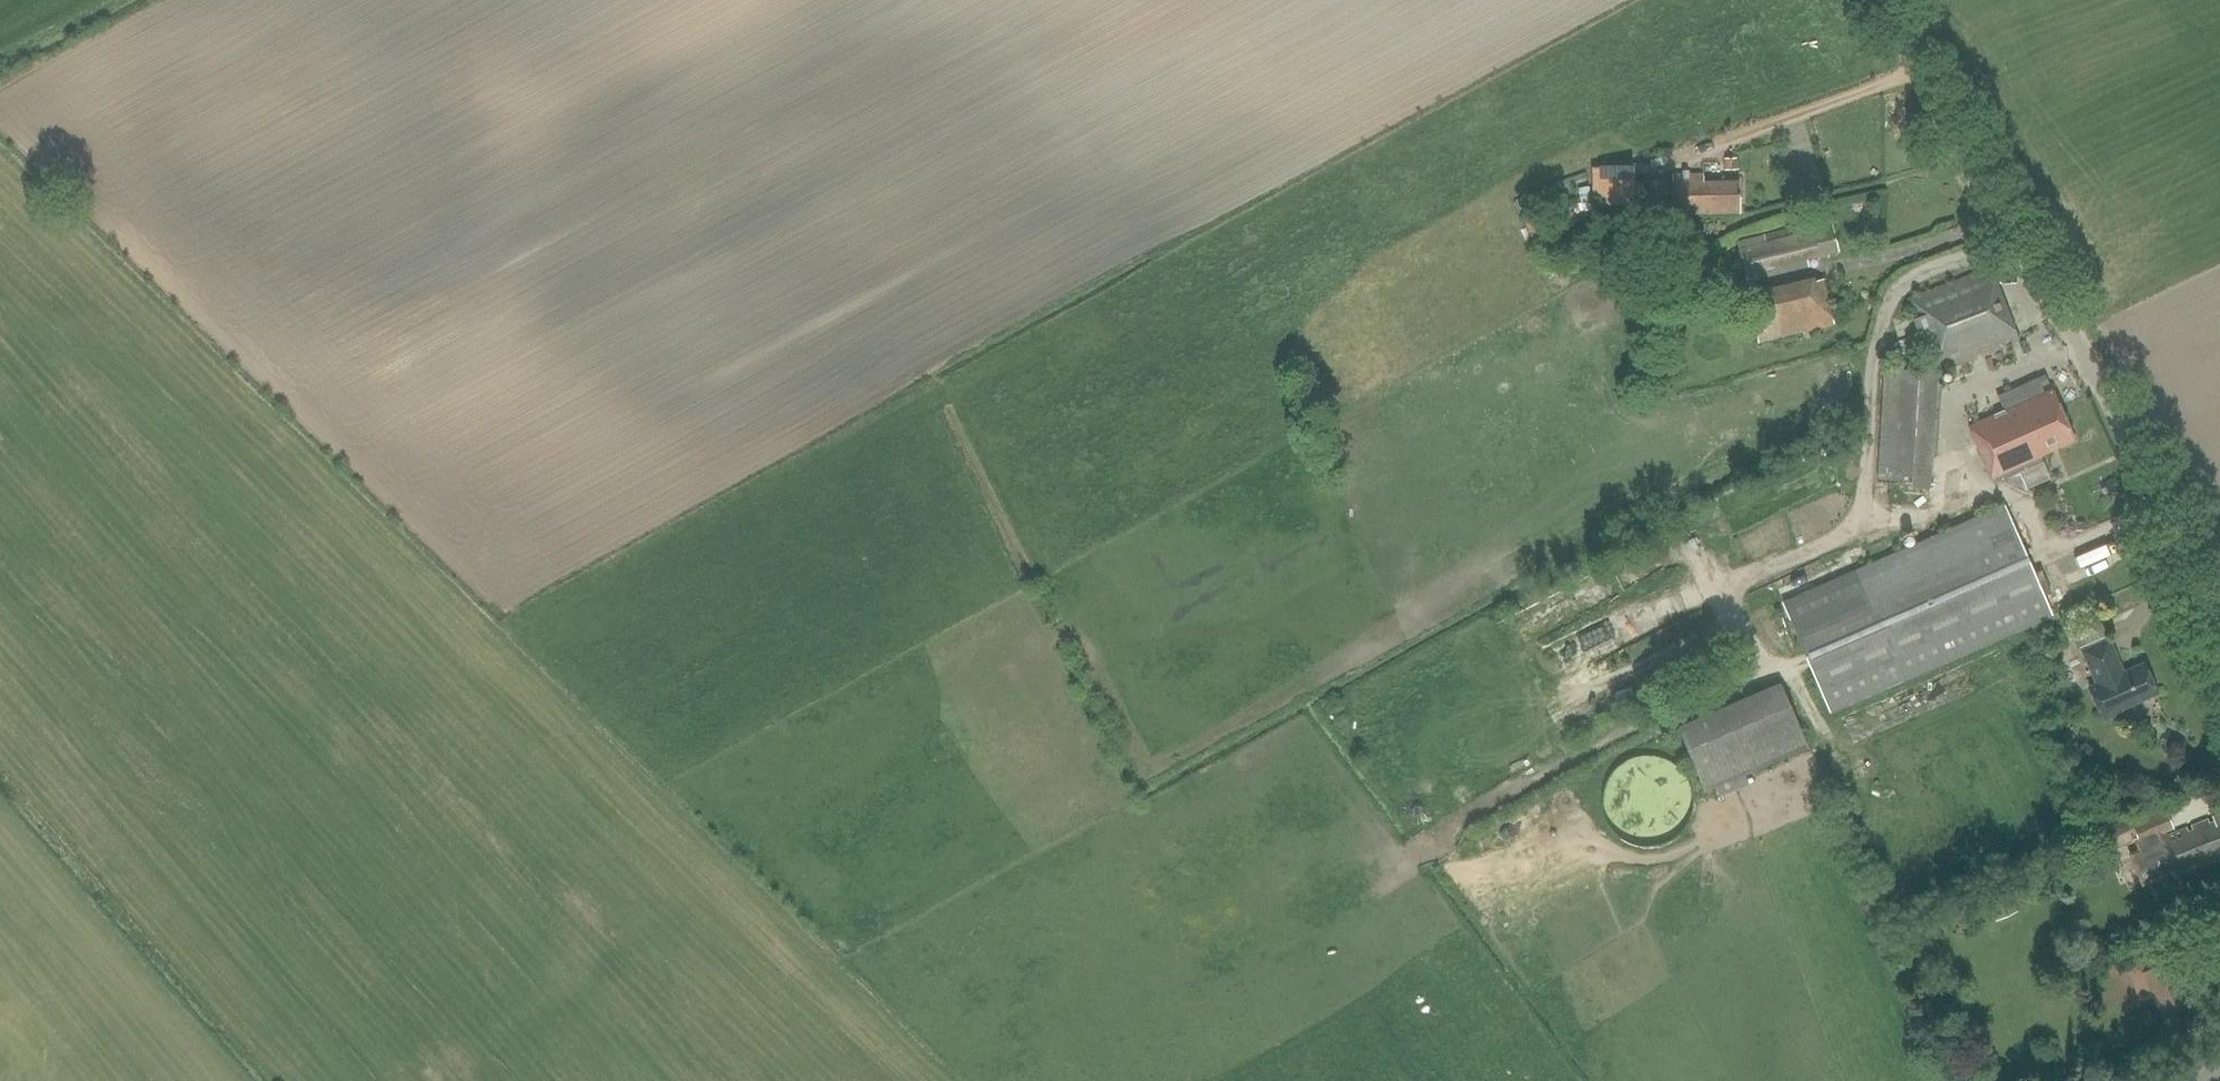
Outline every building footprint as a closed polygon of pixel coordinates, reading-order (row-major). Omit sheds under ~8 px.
[(1727,158),(1727,171),(1738,171),(1738,158),(1727,158)] [(1595,169),(1596,190),(1607,190),(1608,204),(1635,204),(1634,166),(1607,167),(1607,169),(1595,169)] [(1672,215),(1741,214),(1740,180),(1704,181),(1704,175),(1672,176),(1672,215)] [(1667,180),(1645,181),(1645,207),(1668,206),(1667,180)] [(1738,240),(1740,250),(1746,273),(1745,273),(1747,281),(1810,266),(1808,258),(1841,251),(1833,218),(1738,240)] [(1935,376),(1936,375),(2019,344),(1991,269),(1907,300),(1935,375),(1935,376)] [(1784,316),(1758,322),(1761,335),(1786,329),(1784,316)] [(1932,373),(1885,370),(1878,483),(1931,486),(1932,463),(1938,378),(1934,377),(1932,373)] [(2042,456),(2071,442),(2064,428),(2070,426),(2053,390),(1969,428),(1995,484),(2044,462),(2042,456)] [(2006,504),(1783,602),(1831,713),(2054,616),(2045,596),(2053,592),(2043,570),(2036,574),(2006,504)] [(2109,640),(2083,651),(2098,683),(2090,687),(2104,719),(2121,712),(2120,709),(2158,692),(2145,662),(2124,672),(2109,640)] [(1679,726),(1706,791),(1810,747),(1782,682),(1679,726)] [(2173,876),(2175,880),(2218,863),(2215,856),(2219,854),(2219,813),(2214,816),(2216,821),(2210,823),(2209,819),(2193,826),(2194,829),(2188,831),(2187,827),(2164,836),(2162,833),(2174,828),(2167,809),(2107,833),(2110,841),(2133,832),(2140,850),(2129,855),(2142,888),(2173,876)] [(2140,1001),(2154,996),(2168,1030),(2195,1019),(2172,961),(2153,968),(2148,955),(2125,964),(2140,1001)]
